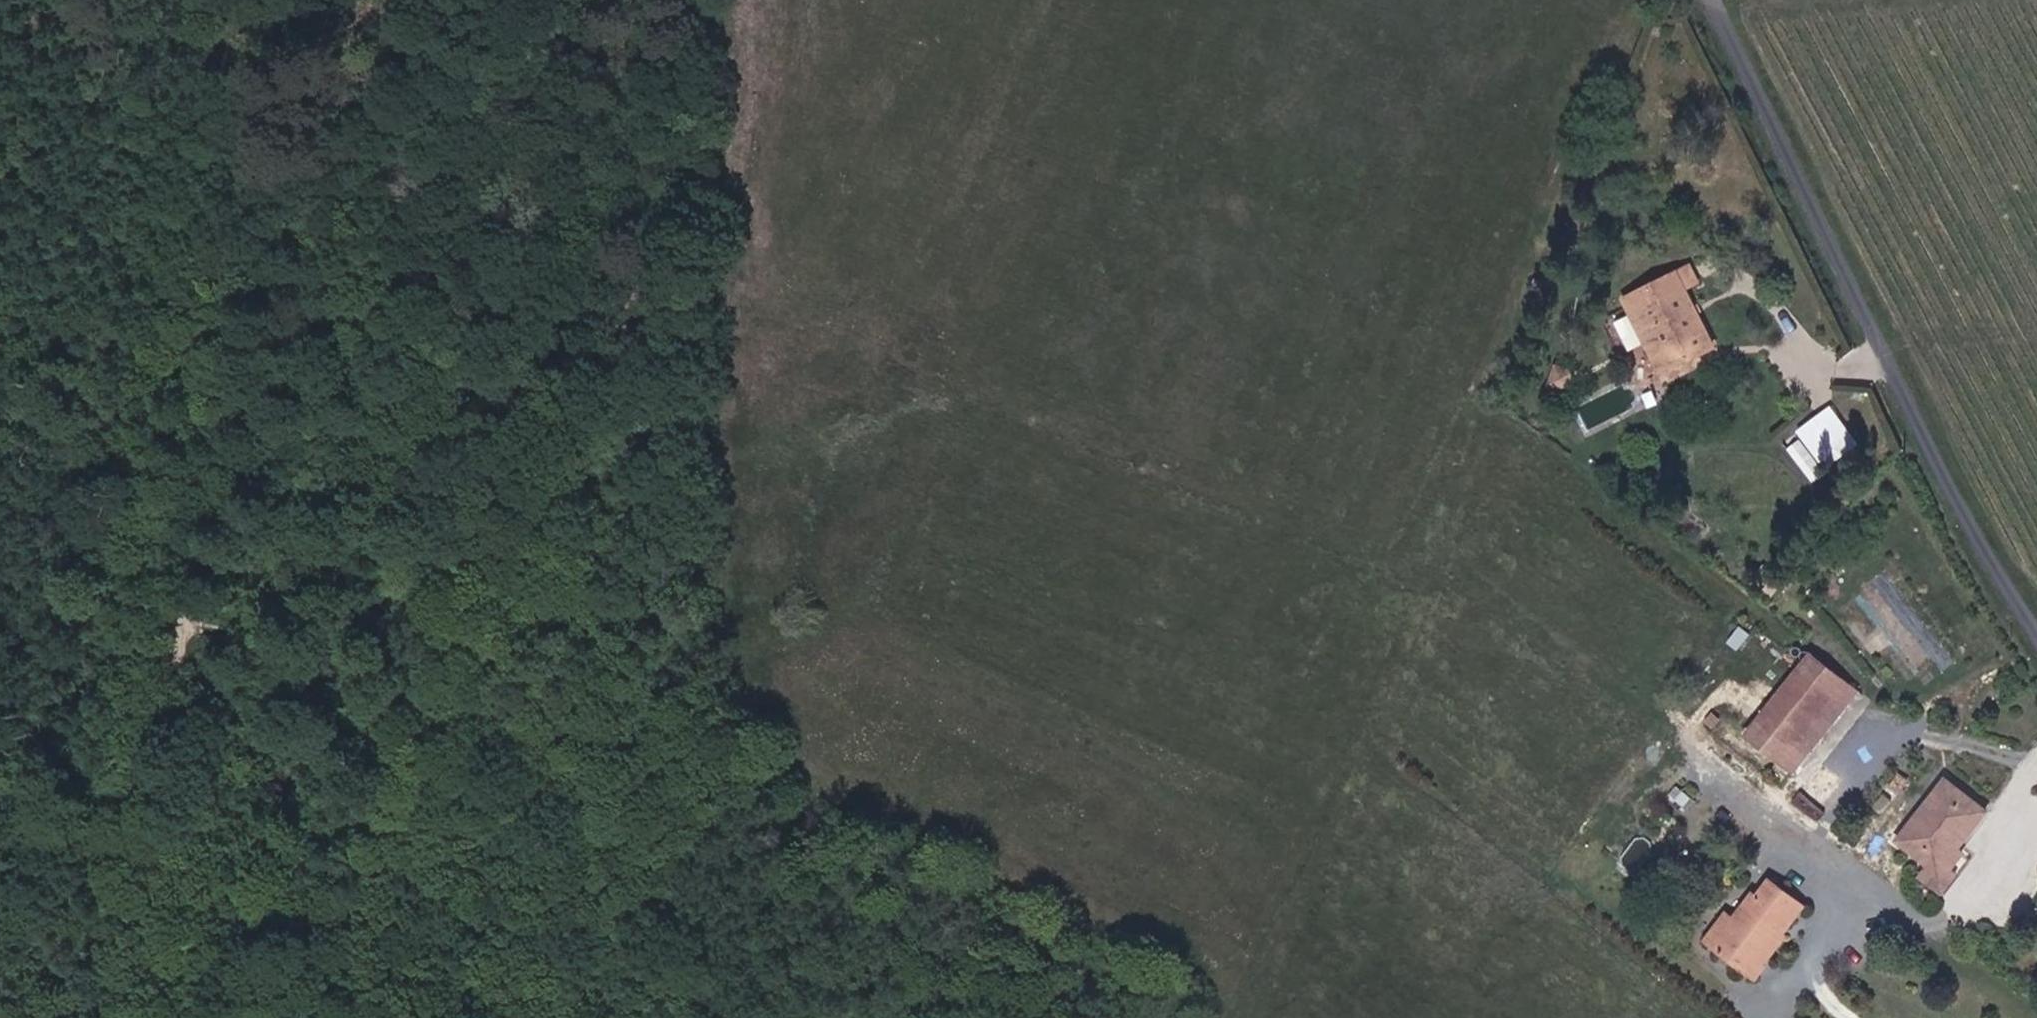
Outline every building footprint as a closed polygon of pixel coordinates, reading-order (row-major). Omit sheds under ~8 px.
[(1722,344),(1696,290),(1706,285),(1699,271),(1638,298),(1636,299),(1645,319),(1655,314),(1677,363),(1708,350),(1722,344)] [(1797,429),(1805,438),(1797,444),(1822,474),(1864,440),(1831,401),(1797,429)] [(1860,690),(1826,662),(1763,735),(1797,764),(1860,690)] [(1946,889),(1962,872),(1976,855),(1966,848),(1997,813),(1957,778),(1911,831),(1942,857),(1927,873),(1946,889)] [(1799,936),(1792,931),(1814,903),(1782,878),(1771,890),(1766,886),(1744,914),(1737,909),(1717,935),(1732,948),(1753,965),(1767,975),(1778,962),(1799,936)]
